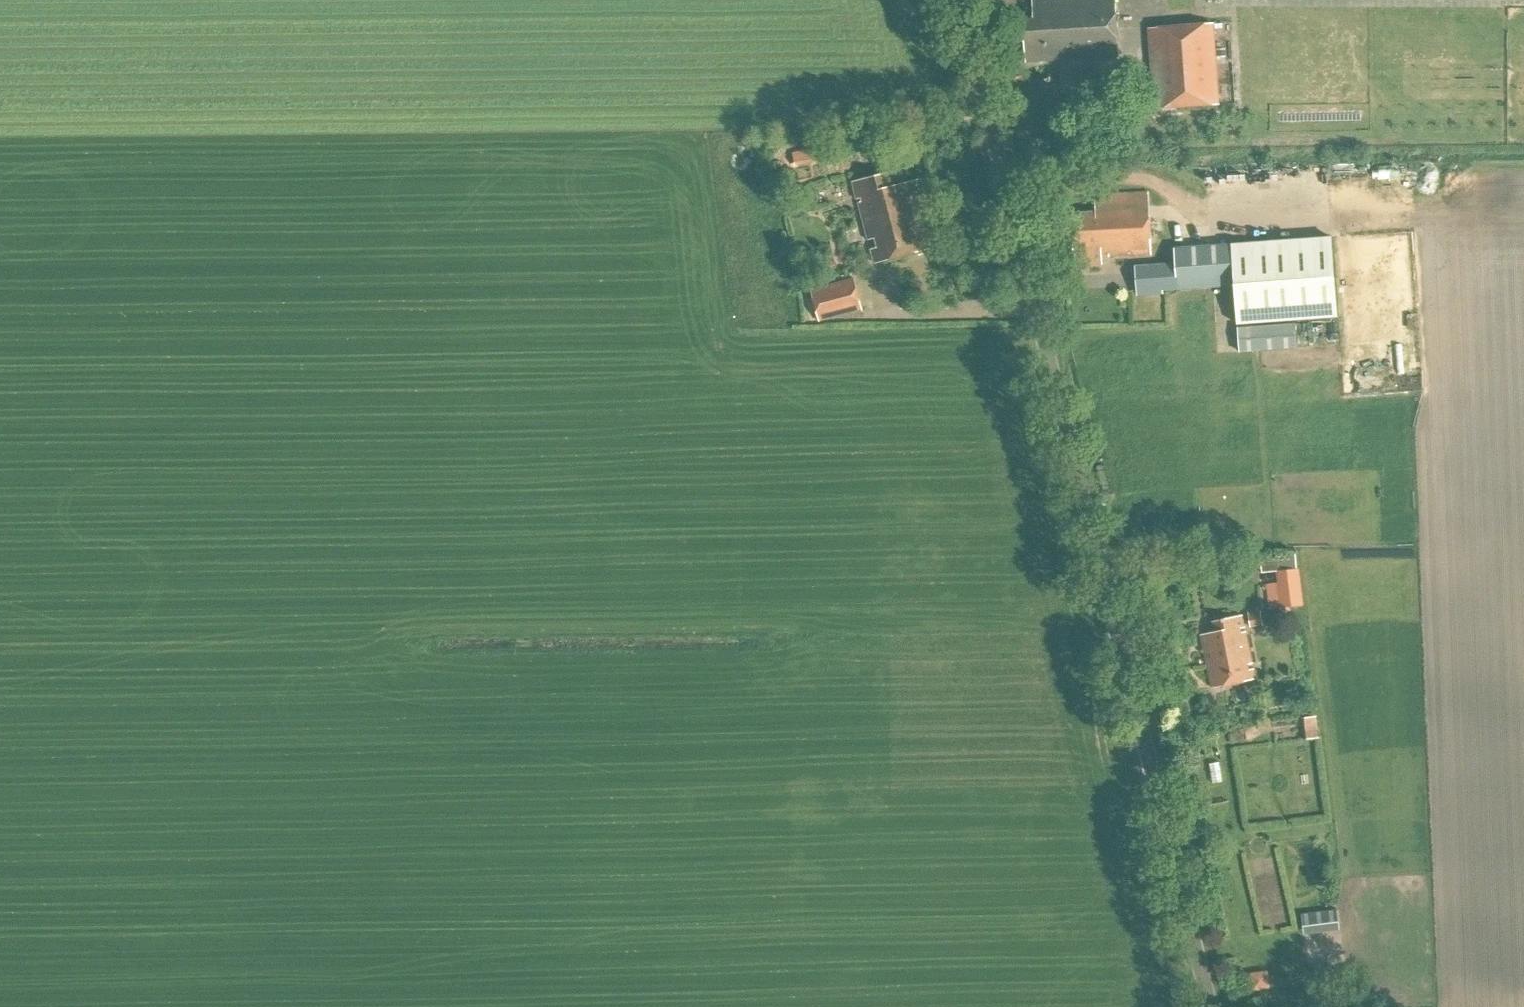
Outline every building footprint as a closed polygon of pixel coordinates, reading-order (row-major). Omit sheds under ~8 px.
[(1118,57),(1114,0),(1036,0),(1034,0),(1036,23),(1024,24),(1028,63),(1118,57)] [(1154,110),(1219,106),(1214,24),(1149,28),(1154,110)] [(795,167),(830,158),(827,144),(792,153),(795,167)] [(845,154),(844,145),(834,147),(835,155),(845,154)] [(894,188),(890,174),(853,184),(857,201),(858,201),(874,266),(938,249),(919,181),(894,188)] [(1103,256),(1152,254),(1149,194),(1095,196),(1096,215),(1071,216),(1072,249),(1075,249),(1076,264),(1097,263),(1097,260),(1103,259),(1103,256)] [(1333,237),(1233,243),(1175,247),(1176,262),(1134,264),(1137,297),(1161,296),(1160,287),(1178,286),(1179,289),(1236,285),(1239,324),(1339,317),(1333,237)] [(810,290),(819,322),(862,311),(853,278),(810,290)] [(1270,351),(1268,326),(1238,328),(1240,353),(1270,351)] [(1299,569),(1277,572),(1279,583),(1268,585),(1271,609),(1303,605),(1299,569)] [(1261,610),(1248,613),(1251,627),(1264,625),(1261,610)] [(1212,690),(1255,682),(1255,681),(1242,617),(1213,623),(1215,635),(1201,637),(1212,690)] [(1304,740),(1319,738),(1316,717),(1301,718),(1304,740)] [(1331,965),(1315,968),(1317,984),(1334,982),(1331,965)] [(1267,974),(1251,976),(1253,992),(1270,990),(1267,974)]
